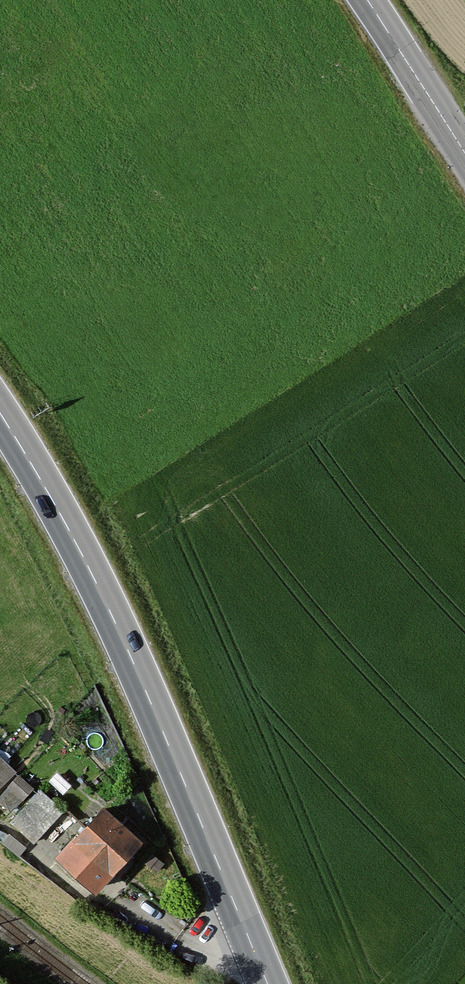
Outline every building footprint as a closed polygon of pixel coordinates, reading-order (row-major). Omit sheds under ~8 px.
[(14,772),(0,759),(0,787),(14,772)] [(11,811),(32,789),(19,777),(0,797),(0,801),(11,811)] [(40,791),(12,822),(35,843),(63,811),(40,791)] [(140,845),(102,810),(59,856),(97,892),(140,845)] [(26,848),(9,835),(2,843),(20,857),(26,848)] [(153,855),(146,863),(156,872),(163,864),(153,855)]
